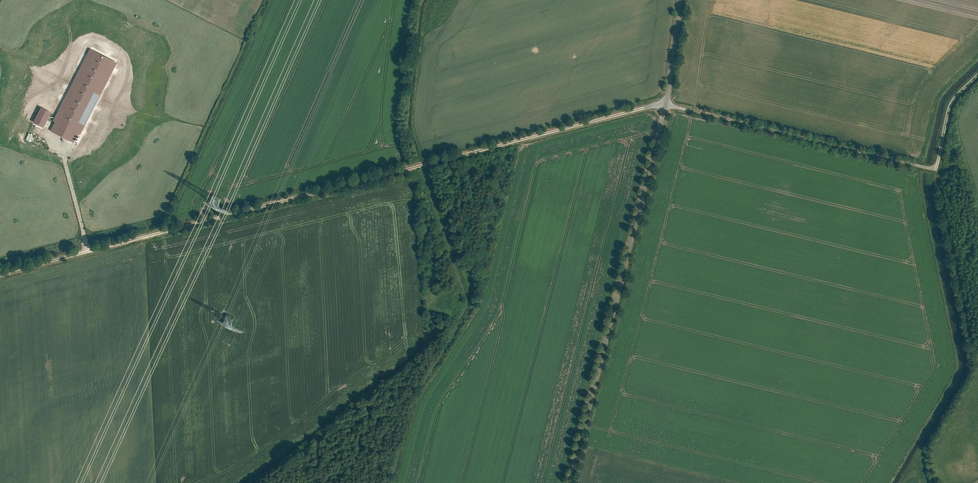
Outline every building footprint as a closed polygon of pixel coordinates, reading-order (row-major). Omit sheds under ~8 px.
[(116,62),(89,48),(52,121),(54,122),(49,131),(72,143),(77,134),(79,135),(116,62)] [(49,112),(39,107),(32,123),(42,127),(49,112)]
